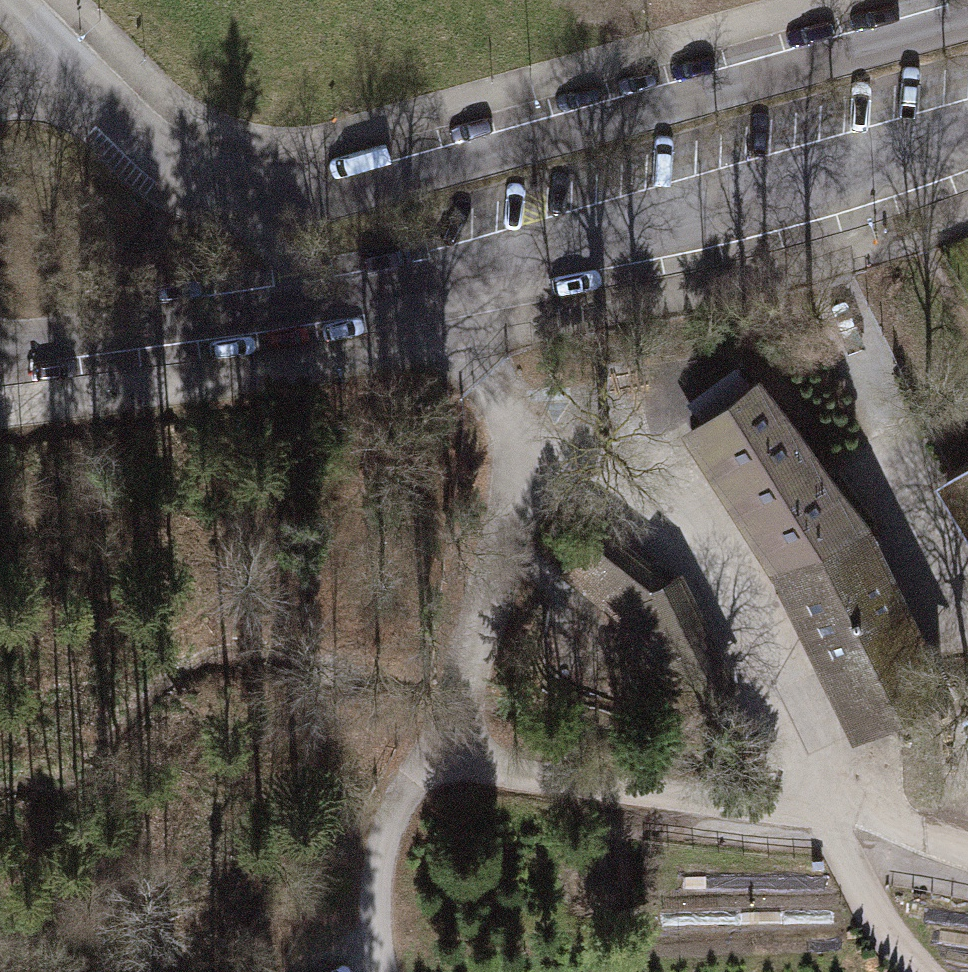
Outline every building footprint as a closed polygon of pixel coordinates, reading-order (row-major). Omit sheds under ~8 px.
[(681,432),(769,572),(873,523),(759,376),(681,432)] [(935,484),(967,539),(967,464),(935,484)] [(603,517),(561,572),(609,609),(677,574),(603,517)] [(956,696),(873,523),(769,572),(852,745),(956,696)] [(745,685),(686,569),(677,574),(609,609),(668,724),(745,685)]
